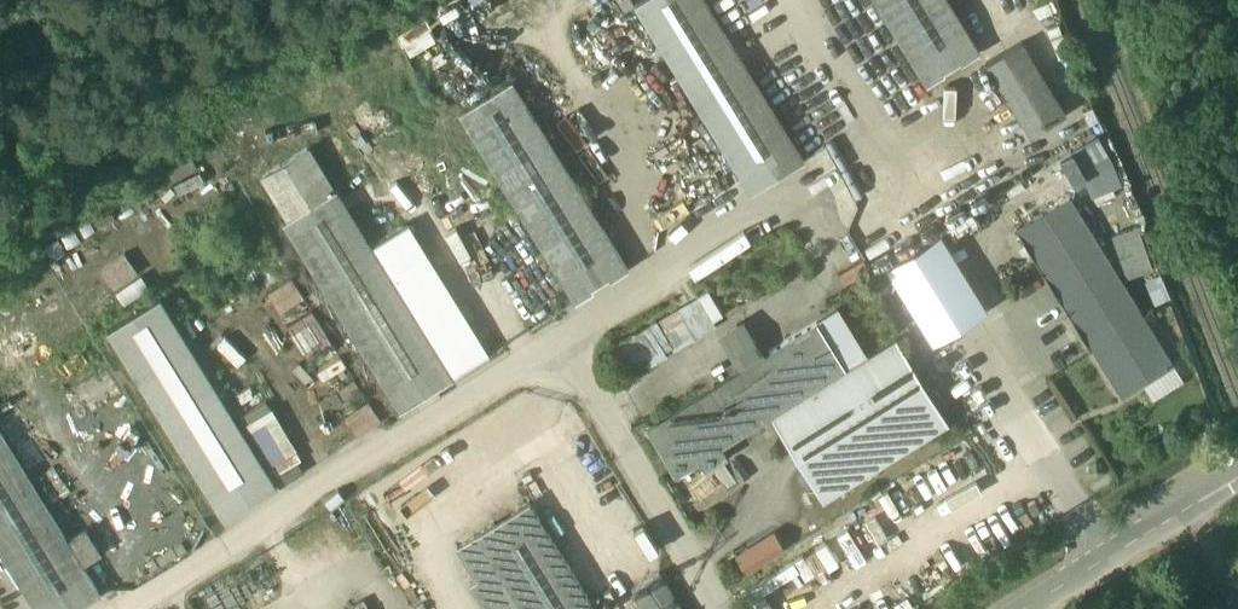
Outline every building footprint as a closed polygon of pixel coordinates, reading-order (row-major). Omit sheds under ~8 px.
[(705,0),(638,0),(634,3),(750,191),(803,159),(705,0)] [(948,0),(875,0),(926,82),(979,50),(948,0)] [(1021,40),(986,61),(1030,133),(1065,111),(1021,40)] [(627,267),(511,79),(458,111),(574,299),(627,267)] [(1077,157),(1107,146),(1103,136),(1074,147),(1077,157)] [(306,146),(262,173),(288,216),(333,189),(306,146)] [(1090,193),(1122,183),(1110,147),(1078,158),(1090,193)] [(402,223),(369,244),(335,188),(333,189),(288,216),(283,220),(399,408),(416,398),(420,404),(438,393),(434,387),(451,376),(386,271),(419,250),(402,223)] [(496,192),(471,209),(507,261),(531,244),(496,192)] [(1172,363),(1069,196),(1020,227),(1122,393),(1172,363)] [(1136,226),(1112,234),(1127,276),(1151,267),(1136,226)] [(484,356),(419,250),(386,271),(451,376),(484,356)] [(269,290),(281,309),(305,293),(292,274),(269,290)] [(900,302),(911,297),(902,276),(890,282),(900,302)] [(276,485),(159,296),(107,328),(223,517),(276,485)] [(837,309),(647,427),(675,472),(865,355),(837,309)] [(677,309),(661,318),(677,345),(694,335),(677,309)] [(655,320),(632,334),(632,335),(633,334),(647,356),(646,357),(650,364),(664,356),(661,350),(670,345),(655,320)] [(632,335),(613,346),(627,368),(646,357),(647,356),(633,334),(632,335)] [(895,337),(771,414),(822,498),(947,421),(895,337)] [(243,410),(278,470),(303,455),(268,395),(243,410)] [(0,431),(0,548),(37,608),(74,608),(100,593),(0,431)] [(528,500),(476,532),(477,533),(457,546),(477,578),(470,582),(486,608),(596,608),(528,500)] [(780,550),(787,560),(794,556),(774,526),(735,552),(748,571),(780,550)] [(658,571),(631,588),(644,608),(681,608),(658,571)]
